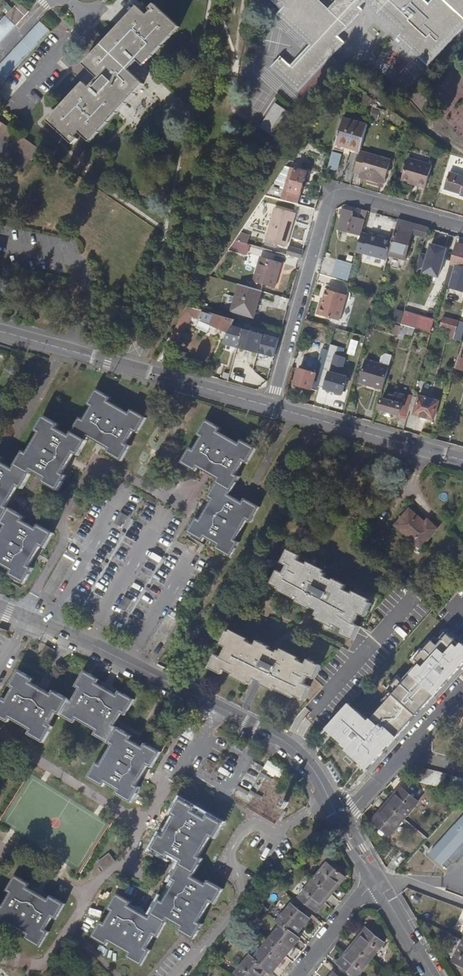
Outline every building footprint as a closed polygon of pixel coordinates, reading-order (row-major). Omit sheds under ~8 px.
[(177,20),(155,0),(151,0),(148,4),(151,6),(147,10),(139,3),(86,62),(98,74),(89,83),(85,79),(49,119),(72,140),(78,134),(75,132),(79,127),(87,135),(140,76),(129,65),(137,55),(141,59),(177,20)] [(274,5),(278,9),(282,6),(284,8),(280,12),(276,17),(309,49),(314,44),(331,60),(345,46),(337,39),(362,13),(359,10),(364,4),(398,37),(396,40),(425,69),(462,30),(462,23),(440,0),(434,0),(427,7),(421,0),(278,0),(274,5)] [(84,60),(86,62),(139,3),(137,2),(84,60)] [(27,13),(17,3),(3,17),(0,21),(0,41),(27,13)] [(178,22),(177,20),(141,59),(143,61),(178,22)] [(38,22),(0,63),(0,84),(49,32),(38,22)] [(309,49),(289,69),(306,86),(331,60),(314,44),(309,49)] [(306,86),(289,69),(280,60),(269,71),(296,97),(306,86)] [(143,78),(140,76),(87,135),(89,137),(143,78)] [(49,119),(85,79),(83,77),(47,117),(49,119)] [(278,100),(262,123),(282,136),(297,113),(278,100)] [(336,142),(361,150),(362,145),(368,124),(344,117),(336,142)] [(11,132),(14,129),(0,118),(0,124),(11,132)] [(11,132),(0,124),(0,135),(6,140),(11,132)] [(16,135),(38,150),(40,148),(19,132),(16,135)] [(38,150),(16,135),(11,143),(32,159),(38,150)] [(343,153),(334,150),(329,167),(336,169),(339,168),(343,153)] [(393,159),(361,150),(360,153),(355,170),(362,172),(361,177),(380,182),(381,181),(386,183),(393,159)] [(411,156),(410,156),(404,177),(420,181),(419,184),(427,187),(434,163),(428,162),(411,156)] [(291,167),(286,165),(274,182),(278,185),(291,167)] [(309,172),(295,168),(292,172),(288,188),(283,187),(280,198),(291,201),(300,204),(309,172)] [(451,172),(446,188),(462,193),(461,195),(462,196),(462,176),(451,172)] [(290,226),(294,212),(273,206),(264,238),(288,245),(293,227),(290,226)] [(362,234),(363,230),(367,219),(357,216),(358,212),(345,208),(345,209),(343,208),(342,212),(344,213),(340,228),(362,234)] [(398,217),(393,238),(388,254),(405,258),(413,233),(427,236),(430,226),(413,221),(398,217)] [(439,229),(430,226),(427,236),(436,239),(439,229)] [(363,230),(362,234),(358,250),(387,258),(388,254),(393,238),(378,233),(378,234),(363,230)] [(251,243),(236,239),(230,248),(248,253),(251,243)] [(462,245),(462,243),(459,242),(453,262),(455,263),(462,265),(462,247),(462,246),(462,245)] [(302,257),(304,249),(290,245),(288,253),(302,257)] [(437,277),(445,251),(428,245),(425,255),(420,253),(415,270),(437,277)] [(262,256),(253,286),(263,289),(265,283),(276,286),(283,261),(262,256)] [(351,265),(325,257),(320,274),(346,282),(351,265)] [(455,263),(448,287),(462,291),(462,265),(455,263)] [(255,317),(263,289),(253,286),(241,283),(237,296),(234,295),(230,308),(233,309),(233,311),(255,317)] [(338,318),(346,293),(327,288),(323,302),(321,302),(318,313),(338,318)] [(347,294),(346,293),(338,318),(340,319),(347,294)] [(210,326),(230,331),(236,318),(189,306),(175,326),(181,330),(187,320),(198,323),(195,330),(208,334),(210,326)] [(402,323),(415,326),(432,331),(436,318),(406,310),(402,323)] [(447,331),(446,335),(454,338),(460,319),(444,315),(441,327),(445,328),(444,330),(447,331)] [(236,318),(230,331),(225,342),(274,355),(279,338),(239,327),(240,324),(237,324),(239,319),(236,318)] [(412,334),(415,326),(402,323),(398,336),(403,338),(405,332),(412,334)] [(318,390),(319,386),(331,345),(325,343),(316,373),(300,368),(295,383),(318,390)] [(331,345),(319,386),(342,393),(348,377),(330,372),(338,347),(331,345)] [(363,360),(359,384),(384,387),(387,363),(363,360)] [(32,473),(35,468),(48,476),(45,481),(60,489),(65,480),(61,478),(64,472),(68,464),(71,459),(75,452),(79,446),(83,448),(89,439),(91,435),(98,440),(103,442),(111,447),(117,450),(115,454),(124,459),(132,444),(128,441),(135,429),(139,431),(148,416),(139,411),(137,415),(131,411),(110,400),(104,396),(107,392),(98,387),(89,403),(93,405),(85,417),(82,415),(73,431),(71,434),(58,427),(60,423),(45,415),(40,423),(44,425),(40,432),(29,452),(25,458),(22,456),(17,464),(15,469),(1,461),(4,457),(0,455),(0,521),(4,523),(7,525),(0,538),(0,566),(3,561),(15,569),(12,573),(28,582),(33,573),(28,571),(32,564),(36,557),(39,552),(43,545),(46,539),(50,542),(55,533),(40,524),(38,528),(25,521),(27,517),(12,508),(8,506),(11,500),(15,493),(19,486),(22,480),(27,482),(32,473)] [(380,404),(379,404),(377,410),(379,410),(380,408),(408,416),(410,410),(414,396),(414,393),(409,392),(407,399),(403,397),(403,396),(397,394),(396,396),(390,394),(388,399),(382,398),(380,404)] [(419,397),(414,396),(410,410),(415,411),(414,413),(433,418),(439,401),(420,395),(419,397)] [(376,409),(377,410),(379,404),(363,400),(359,413),(373,417),(376,409)] [(232,555),(237,547),(232,544),(236,538),(247,518),(251,512),(256,514),(261,506),(246,497),(243,501),(230,493),(232,489),(240,474),(236,472),(244,459),(248,461),(257,446),(248,441),(246,445),(240,442),(220,430),(214,426),(216,422),(208,417),(198,433),(202,435),(195,448),(191,446),(182,460),(191,465),(194,461),(200,465),(207,469),(213,472),(220,476),(217,481),(212,489),(217,492),(213,498),(208,507),(205,512),(201,518),(198,524),(194,522),(189,531),(203,539),(206,535),(219,543),(217,547),(232,555)] [(80,454),(83,448),(79,446),(75,452),(80,454)] [(194,461),(191,465),(197,469),(200,465),(194,461)] [(169,490),(178,485),(173,476),(164,481),(169,490)] [(217,492),(212,489),(209,496),(213,498),(217,492)] [(82,494),(72,512),(81,517),(91,499),(82,494)] [(398,524),(423,547),(440,528),(430,519),(426,524),(418,517),(420,515),(412,508),(398,524)] [(123,512),(117,522),(123,526),(130,516),(123,512)] [(252,521),(256,514),(251,512),(247,518),(252,521)] [(232,544),(237,547),(240,540),(236,538),(232,544)] [(278,567),(271,580),(299,594),(297,598),(310,605),(311,604),(318,607),(316,612),(345,626),(343,631),(355,637),(362,624),(357,621),(362,611),(367,614),(374,601),(346,586),(348,582),(334,574),(334,576),(326,572),(327,570),(300,556),(302,553),(288,546),(282,559),(287,562),(284,569),(278,567)] [(28,571),(33,573),(36,567),(32,564),(28,571)] [(127,596),(121,607),(128,612),(134,601),(127,596)] [(217,654),(210,666),(223,672),(225,668),(254,682),(256,678),(275,689),(278,684),(306,698),(312,685),(307,682),(311,674),(316,677),(323,663),(310,657),(308,661),(280,648),(278,651),(271,648),(271,646),(259,640),(256,644),(229,631),(222,644),(227,647),(222,657),(217,654)] [(43,644),(37,654),(47,659),(52,649),(43,644)] [(420,670),(427,662),(415,651),(407,659),(420,670)] [(420,670),(407,659),(388,681),(400,692),(420,670)] [(420,670),(400,692),(402,694),(380,718),(379,716),(356,742),(364,750),(388,724),(392,729),(394,726),(397,728),(420,703),(417,700),(441,674),(427,662),(420,670)] [(134,785),(138,778),(141,772),(145,766),(148,759),(153,762),(158,753),(143,744),(140,748),(128,740),(131,736),(115,727),(111,725),(119,712),(123,714),(132,699),(123,694),(120,698),(114,695),(107,691),(99,686),(94,683),(87,679),(90,675),(82,670),(72,685),(77,687),(69,700),(65,698),(57,693),(54,696),(48,693),(42,689),(34,685),(28,681),(22,678),(25,674),(16,668),(7,684),(10,686),(3,699),(0,697),(0,717),(3,713),(9,716),(28,727),(34,731),(31,735),(40,741),(49,726),(44,723),(52,711),(56,713),(65,718),(67,714),(74,718),(94,730),(100,734),(97,737),(106,743),(110,745),(99,764),(95,770),(91,768),(86,777),(101,786),(104,781),(117,789),(114,793),(129,802),(135,793),(130,791),(134,785)] [(116,690),(114,695),(120,698),(123,694),(116,690)] [(350,737),(356,742),(379,716),(373,711),(350,737)] [(182,730),(191,735),(197,726),(188,720),(182,730)] [(25,732),(31,735),(34,731),(28,727),(25,732)] [(339,761),(342,755),(336,752),(333,759),(339,761)] [(200,762),(198,773),(208,775),(210,764),(200,762)] [(239,789),(256,795),(262,776),(264,769),(248,764),(239,789)] [(417,782),(443,788),(447,774),(422,767),(417,782)] [(449,788),(462,792),(462,779),(454,776),(449,788)] [(400,789),(394,796),(397,798),(389,808),(381,818),(378,816),(373,822),(391,836),(419,803),(400,789)] [(386,806),(389,808),(397,798),(394,796),(386,806)] [(107,943),(127,955),(134,958),(131,962),(140,967),(149,952),(145,950),(152,937),(156,930),(160,932),(165,923),(167,919),(180,927),(178,931),(193,940),(198,931),(194,928),(197,922),(209,903),(212,896),(216,899),(222,890),(206,881),(204,885),(191,877),(193,873),(198,865),(194,862),(197,856),(209,837),(213,830),(217,832),(222,823),(207,815),(205,818),(191,810),(193,807),(178,798),(173,807),(177,809),(173,816),(169,822),(166,828),(162,835),(158,841),(154,839),(149,848),(165,857),(167,852),(181,860),(178,865),(173,874),(177,876),(174,882),(171,888),(167,895),(163,902),(159,909),(155,906),(150,915),(147,919),(140,915),(135,912),(128,908),(121,904),(124,900),(115,895),(106,910),(110,913),(103,926),(99,924),(90,939),(99,944),(101,940),(107,943)] [(386,806),(378,816),(381,818),(389,808),(386,806)] [(462,844),(462,814),(427,851),(443,865),(462,844)] [(103,871),(114,863),(108,855),(97,863),(103,871)] [(303,898),(320,913),(326,906),(323,904),(331,894),(339,885),(342,887),(348,879),(330,865),(303,898)] [(1,921),(7,925),(26,937),(32,940),(29,945),(38,950),(47,934),(43,932),(50,919),(54,922),(64,907),(56,902),(53,906),(47,902),(40,898),(35,895),(28,890),(21,887),(24,882),(15,877),(6,892),(10,895),(2,907),(0,906),(0,922),(1,921)] [(30,886),(24,882),(21,887),(28,890),(30,886)] [(331,894),(334,896),(342,887),(339,885),(331,894)] [(323,904),(326,906),(334,896),(331,894),(323,904)] [(241,975),(262,975),(268,968),(271,971),(285,954),(299,937),(295,935),(303,925),(306,928),(313,920),(294,905),(280,922),(284,925),(256,959),(253,956),(238,974),(241,975)] [(194,928),(198,931),(202,925),(197,922),(194,928)] [(295,935),(299,937),(306,928),(303,925),(295,935)] [(339,962),(356,975),(359,975),(386,943),(367,928),(362,935),(365,937),(356,947),(348,958),(345,955),(339,962)] [(362,935),(354,945),(356,947),(365,937),(362,935)] [(285,954),(289,957),(302,940),(299,937),(285,954)] [(354,945),(345,955),(348,958),(356,947),(354,945)] [(455,962),(462,966),(462,946),(455,962)] [(285,954),(271,971),(275,974),(289,957),(285,954)]
